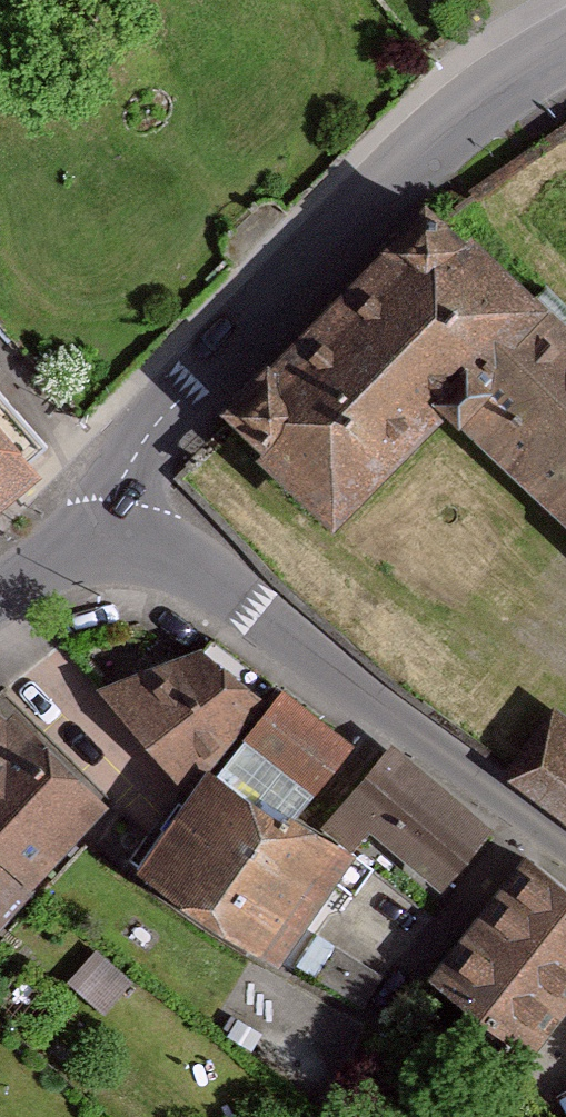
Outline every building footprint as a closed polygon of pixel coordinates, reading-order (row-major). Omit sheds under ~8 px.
[(407,202),(202,424),(314,527),(422,410),(562,538),(556,544),(565,554),(565,348),(407,202)] [(21,483),(7,465),(32,444),(0,406),(0,500),(21,483)] [(186,652),(93,691),(163,797),(182,767),(192,774),(249,706),(186,652)] [(230,743),(298,795),(338,743),(269,692),(230,743)] [(552,707),(502,777),(565,822),(565,716),(552,707)] [(0,736),(0,933),(30,898),(13,883),(81,805),(0,736)] [(476,834),(377,750),(312,826),(341,850),(359,829),(429,888),(476,834)] [(192,774),(182,767),(163,797),(111,880),(257,970),(327,857),(192,774)] [(511,863),(414,987),(511,1062),(565,992),(565,906),(511,863)]
